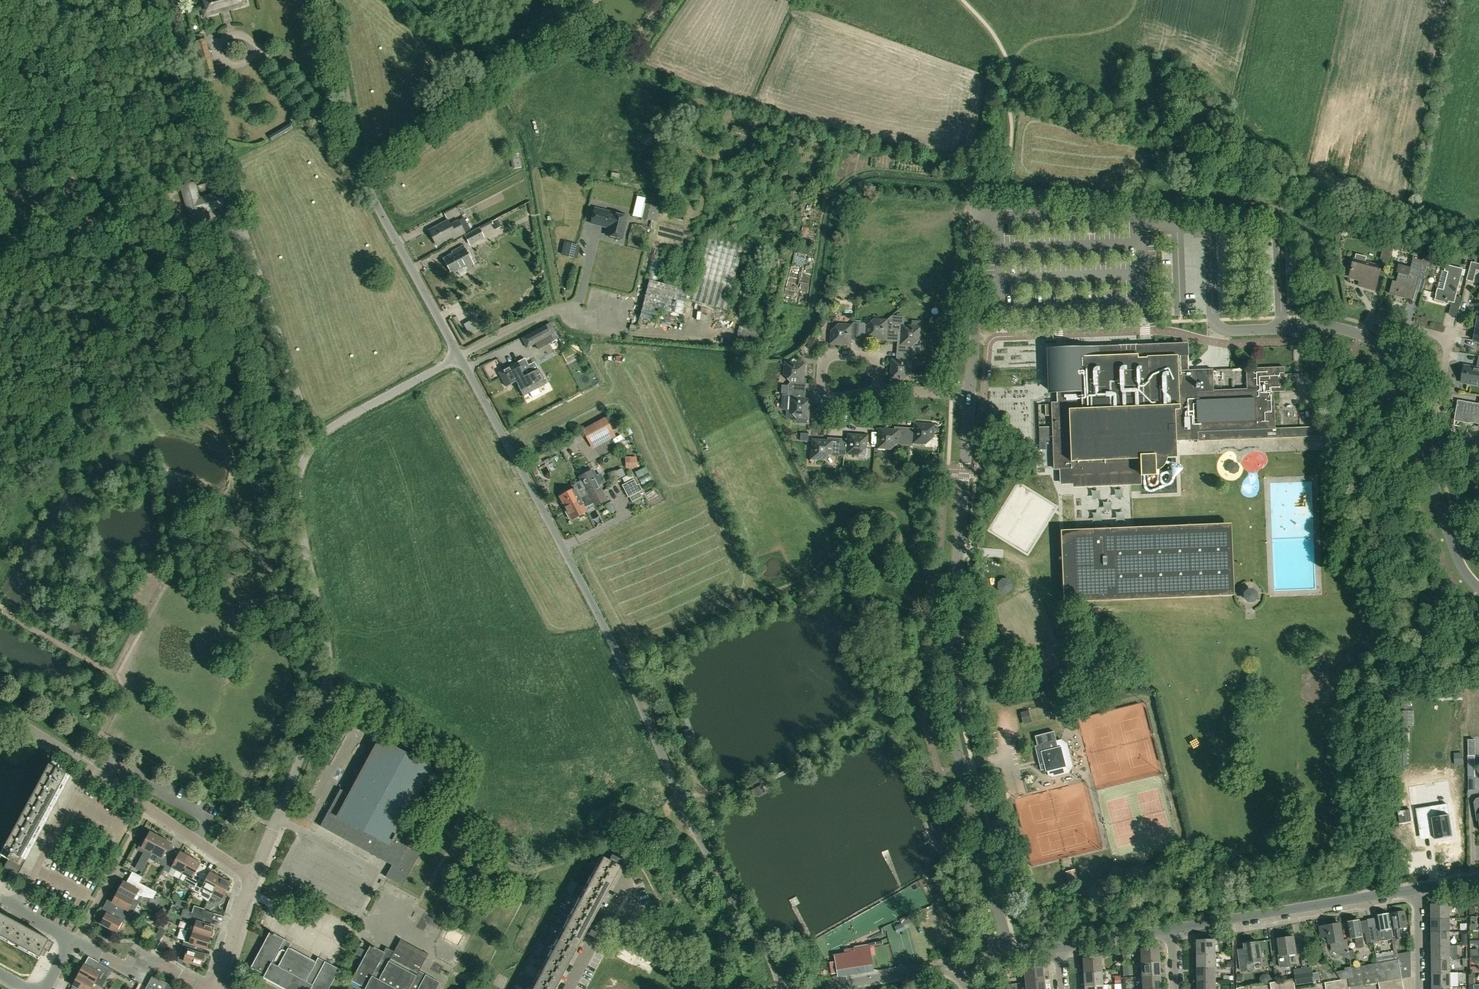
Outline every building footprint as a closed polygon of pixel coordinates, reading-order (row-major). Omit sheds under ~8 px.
[(207,11),(220,8),(223,10),(227,9),(229,5),(235,3),(236,7),(246,4),(245,0),(204,0),(207,11)] [(194,48),(206,45),(204,39),(193,43),(194,48)] [(214,75),(213,69),(201,72),(202,75),(203,78),(214,75)] [(719,112),(710,109),(708,114),(717,117),(719,112)] [(712,122),(700,119),(698,127),(709,130),(712,122)] [(729,138),(746,143),(750,132),(732,127),(729,138)] [(520,160),(519,153),(510,155),(513,169),(521,167),(520,160)] [(195,239),(211,235),(204,212),(227,206),(222,190),(200,197),(195,182),(180,186),(195,239)] [(642,216),(654,219),(657,205),(646,203),(642,216)] [(595,209),(591,223),(609,227),(607,235),(622,239),(627,217),(595,209)] [(453,238),(465,232),(470,230),(463,218),(450,225),(448,220),(429,231),(436,245),(452,236),(453,238)] [(484,238),(478,226),(464,234),(470,245),(484,238)] [(706,235),(689,300),(726,310),(742,251),(748,253),(751,241),(744,239),(743,245),(706,235)] [(1355,259),(1350,277),(1366,282),(1365,286),(1375,289),(1379,277),(1381,269),(1386,271),(1389,260),(1394,242),(1386,240),(1381,259),(1383,259),(1381,266),(1365,262),(1367,257),(1357,254),(1355,259)] [(213,244),(208,247),(216,261),(221,258),(213,244)] [(464,266),(472,262),(463,246),(457,249),(458,251),(444,259),(452,273),(457,270),(459,275),(461,276),(466,273),(467,271),(464,266)] [(1392,287),(1390,293),(1397,295),(1412,299),(1415,291),(1418,277),(1426,279),(1429,266),(1430,262),(1423,260),(1413,258),(1411,266),(1399,263),(1397,271),(1399,271),(1396,282),(1394,281),(1392,287)] [(1462,298),(1463,298),(1467,280),(1474,282),(1477,270),(1478,270),(1478,264),(1472,262),(1462,298)] [(1462,298),(1456,296),(1463,269),(1447,264),(1445,271),(1443,270),(1438,288),(1436,295),(1437,296),(1436,299),(1445,301),(1444,303),(1448,304),(1449,301),(1460,304),(1458,312),(1459,312),(1462,298)] [(656,321),(659,309),(683,315),(688,292),(649,282),(640,317),(656,321)] [(887,319),(886,339),(896,340),(899,340),(899,352),(914,353),(914,348),(919,349),(922,347),(922,341),(921,339),(922,326),(921,326),(921,321),(912,320),(911,325),(903,324),(903,318),(902,316),(892,316),(889,318),(887,319)] [(859,323),(858,338),(886,340),(886,339),(887,319),(874,318),(874,324),(871,326),(866,325),(864,323),(859,323)] [(830,331),(829,344),(850,345),(851,338),(858,338),(859,323),(854,322),(852,324),(839,323),(838,329),(836,331),(830,331)] [(527,348),(536,343),(551,335),(546,325),(522,338),(527,348)] [(765,348),(767,338),(738,332),(736,342),(765,348)] [(1048,367),(1045,367),(1045,368),(1048,368),(1048,371),(1048,374),(1046,374),(1050,374),(1050,392),(1056,391),(1057,404),(1051,404),(1052,416),(1052,427),(1053,441),(1054,468),(1057,468),(1061,468),(1061,483),(1074,482),(1074,486),(1136,483),(1139,483),(1141,483),(1141,476),(1144,475),(1148,475),(1155,475),(1155,471),(1157,470),(1158,470),(1161,468),(1164,465),(1165,462),(1166,462),(1166,458),(1176,458),(1176,454),(1175,441),(1197,440),(1197,441),(1315,436),(1314,427),(1281,428),(1275,428),(1273,393),(1272,393),(1271,392),(1280,391),(1285,391),(1284,378),(1284,375),(1284,373),(1284,371),(1284,367),(1246,368),(1247,389),(1230,389),(1213,390),(1212,369),(1206,369),(1188,370),(1187,350),(1187,348),(1188,348),(1188,344),(1152,346),(1049,350),(1049,367),(1048,367)] [(890,358),(889,380),(902,380),(902,375),(905,373),(910,373),(911,360),(914,358),(914,353),(899,352),(898,359),(890,358)] [(1478,356),(1477,368),(1464,366),(1461,382),(1478,385),(1478,356)] [(784,361),(783,375),(789,375),(791,377),(791,382),(788,384),(788,390),(803,391),(805,363),(784,361)] [(501,377),(506,387),(516,382),(523,396),(546,384),(538,369),(523,377),(521,373),(523,372),(518,362),(503,369),(506,374),(501,377)] [(782,395),(781,407),(783,410),(789,410),(794,410),(796,413),(796,418),(798,418),(798,422),(806,423),(807,419),(809,419),(811,398),(806,398),(805,398),(803,398),(803,391),(788,390),(787,394),(787,395),(782,395)] [(1472,421),(1471,422),(1478,423),(1478,403),(1478,404),(1458,401),(1455,420),(1463,422),(1464,420),(1472,421)] [(614,435),(612,431),(605,418),(584,429),(593,447),(614,435)] [(906,430),(905,445),(910,446),(912,444),(926,445),(926,439),(928,437),(934,437),(935,424),(914,422),(913,430),(906,430)] [(1052,427),(1039,427),(1039,441),(1053,441),(1052,427)] [(905,445),(906,430),(878,428),(877,449),(890,450),(891,444),(893,442),(898,443),(900,445),(905,445)] [(840,440),(838,456),(843,456),(846,454),(859,455),(859,450),(862,448),(867,448),(868,435),(847,433),(846,441),(840,440)] [(627,439),(622,442),(625,449),(634,446),(630,438),(627,439)] [(838,456),(840,440),(812,438),(810,459),(823,460),(824,455),(826,453),(831,453),(833,456),(838,456)] [(630,462),(631,467),(637,466),(636,457),(625,458),(625,462),(630,462)] [(591,470),(580,476),(585,487),(584,488),(587,494),(594,491),(596,494),(602,491),(591,470)] [(625,483),(634,479),(631,473),(622,478),(625,483)] [(628,497),(640,491),(634,479),(625,483),(622,485),(628,497)] [(561,496),(559,496),(565,507),(587,494),(584,488),(576,492),(575,488),(568,492),(567,490),(565,489),(560,491),(560,493),(561,496)] [(594,491),(587,494),(565,507),(568,513),(566,514),(569,520),(571,519),(572,520),(578,516),(580,518),(585,515),(584,513),(587,511),(584,507),(593,502),(595,506),(606,500),(602,491),(596,494),(594,491)] [(640,491),(628,497),(632,503),(643,497),(640,491)] [(1072,536),(1075,596),(1095,595),(1095,601),(1112,600),(1111,594),(1228,590),(1225,529),(1133,533),(1109,534),(1109,528),(1093,529),(1093,535),(1072,536)] [(1008,579),(1002,579),(998,583),(998,588),(1002,592),(1007,592),(1011,589),(1011,583),(1008,579)] [(1252,590),(1246,590),(1246,592),(1244,594),(1245,598),(1248,601),(1254,601),(1254,600),(1256,598),(1255,593),(1252,590)] [(248,609),(240,610),(241,622),(250,621),(248,609)] [(1029,711),(1028,710),(1020,712),(1023,724),(1031,722),(1029,711)] [(1058,748),(1053,731),(1034,736),(1037,745),(1034,746),(1039,765),(1044,764),(1046,771),(1065,766),(1060,747),(1058,748)] [(687,738),(690,746),(696,744),(694,736),(687,738)] [(420,853),(408,846),(416,830),(402,823),(412,803),(432,768),(380,739),(350,794),(340,789),(325,818),(320,826),(392,865),(386,877),(387,877),(402,886),(420,853)] [(1463,764),(1462,753),(1454,753),(1454,764),(1463,764)] [(5,849),(4,849),(2,854),(3,854),(2,855),(20,865),(23,858),(26,860),(70,776),(68,775),(50,765),(5,849)] [(756,793),(757,794),(763,790),(763,789),(761,785),(754,789),(756,793)] [(1431,806),(1416,808),(1419,828),(1433,826),(1435,837),(1435,839),(1453,836),(1449,814),(1447,804),(1431,806)] [(938,821),(931,823),(941,852),(948,850),(938,821)] [(152,853),(161,837),(160,837),(159,835),(156,833),(154,833),(150,831),(144,843),(141,842),(137,849),(143,852),(135,868),(142,872),(152,853)] [(171,842),(167,840),(167,838),(163,837),(161,837),(152,853),(157,856),(155,861),(165,867),(169,860),(171,857),(165,854),(171,842)] [(182,873),(191,857),(190,857),(189,855),(186,853),(184,854),(180,851),(174,863),(169,860),(165,867),(163,870),(174,876),(177,870),(182,873)] [(533,988),(556,988),(584,935),(592,941),(594,937),(595,938),(597,933),(591,930),(588,929),(621,866),(624,861),(612,855),(609,860),(604,857),(533,988)] [(195,874),(201,863),(197,861),(197,859),(193,857),(191,857),(182,873),(187,876),(185,881),(195,887),(199,880),(201,877),(195,874)] [(139,883),(143,877),(133,871),(129,877),(133,879),(139,883)] [(212,893),(221,877),(220,877),(220,875),(216,873),(214,874),(210,872),(204,883),(199,880),(195,887),(193,890),(209,899),(212,893)] [(1076,878),(1074,872),(1067,874),(1069,880),(1076,878)] [(222,899),(231,883),(227,881),(227,879),(223,877),(221,877),(212,893),(211,896),(219,901),(222,899)] [(157,892),(139,883),(133,879),(130,885),(123,881),(121,885),(119,886),(118,889),(118,891),(134,900),(137,895),(139,896),(153,898),(157,892)] [(138,902),(134,900),(118,891),(118,892),(116,893),(114,896),(114,898),(112,902),(119,905),(116,911),(126,916),(130,918),(138,902)] [(1431,918),(1450,918),(1449,904),(1431,905),(1431,918)] [(204,916),(212,919),(214,913),(203,909),(202,916),(201,916),(204,916)] [(123,922),(126,916),(116,911),(113,916),(106,913),(104,917),(102,917),(101,921),(101,923),(101,924),(117,932),(122,922),(123,922)] [(1399,928),(1408,927),(1405,911),(1392,913),(1396,936),(1396,938),(1401,937),(1399,928)] [(41,955),(49,940),(50,939),(0,912),(0,935),(40,957),(41,955)] [(201,916),(202,916),(193,913),(189,924),(187,930),(193,932),(210,937),(212,936),(213,932),(212,930),(214,926),(202,922),(204,916),(201,916)] [(1379,941),(1388,939),(1388,940),(1393,939),(1389,914),(1377,916),(1378,917),(1367,919),(1369,931),(1371,942),(1379,941)] [(1432,932),(1450,931),(1450,918),(1431,918),(1432,932)] [(1348,922),(1351,938),(1356,937),(1358,949),(1364,948),(1360,920),(1348,922)] [(1350,959),(1349,951),(1347,940),(1343,940),(1340,924),(1327,926),(1328,926),(1321,927),(1323,936),(1329,935),(1330,943),(1332,943),(1333,951),(1350,959)] [(166,930),(160,927),(156,934),(155,937),(160,941),(166,930)] [(210,937),(193,932),(187,930),(182,947),(193,951),(195,945),(207,949),(208,944),(210,944),(211,940),(210,938),(210,937)] [(1432,946),(1450,945),(1450,931),(1432,932),(1432,946)] [(340,969),(330,964),(318,957),(315,962),(289,948),(291,943),(284,939),(270,932),(251,967),(265,975),(263,977),(285,988),(329,988),(340,969)] [(1294,937),(1279,938),(1281,955),(1279,955),(1281,968),(1291,966),(1289,954),(1296,953),(1294,937)] [(49,940),(41,955),(44,956),(47,951),(49,952),(54,942),(49,940)] [(1198,954),(1216,954),(1216,940),(1197,940),(1198,954)] [(1239,949),(1242,971),(1254,969),(1253,962),(1261,961),(1258,941),(1257,942),(1256,941),(1254,940),(1251,940),(1249,941),(1247,942),(1246,943),(1245,943),(1246,948),(1239,949)] [(419,971),(427,956),(400,941),(392,954),(386,950),(384,952),(371,945),(351,981),(367,988),(436,988),(440,982),(419,971)] [(1432,959),(1450,959),(1450,945),(1432,946),(1432,959)] [(835,962),(830,962),(832,973),(836,973),(837,975),(839,975),(839,974),(872,969),(870,956),(869,946),(852,948),(852,951),(833,954),(835,962)] [(205,954),(193,951),(182,947),(177,962),(183,964),(184,960),(201,966),(202,962),(204,961),(205,957),(205,955),(205,954)] [(365,950),(359,947),(358,949),(355,954),(361,956),(362,957),(365,950)] [(1141,963),(1159,962),(1158,948),(1140,949),(1141,963)] [(1351,968),(1357,967),(1354,950),(1349,951),(1350,959),(1351,966),(1351,968)] [(1377,963),(1399,959),(1397,951),(1393,951),(1376,954),(1377,963)] [(1198,968),(1216,967),(1216,954),(1198,954),(1198,968)] [(1399,959),(1402,978),(1411,977),(1410,957),(1399,959)] [(1084,973),(1102,971),(1101,958),(1083,959),(1084,973)] [(1391,980),(1402,978),(1399,959),(1377,963),(1369,964),(1357,967),(1351,968),(1351,966),(1345,967),(1346,970),(1336,971),(1342,979),(1349,978),(1350,987),(1379,982),(1391,980)] [(1432,973),(1450,972),(1450,959),(1432,959),(1432,973)] [(1142,977),(1160,976),(1159,962),(1141,963),(1142,977)] [(78,974),(94,983),(100,973),(105,976),(108,970),(98,964),(95,970),(84,964),(82,968),(80,968),(78,972),(79,974),(78,974)] [(1026,982),(1044,980),(1042,966),(1024,968),(1026,982)] [(1198,981),(1216,981),(1216,967),(1198,968),(1198,981)] [(1084,986),(1103,985),(1102,971),(1084,973),(1084,986)] [(1295,973),(1297,985),(1314,983),(1313,976),(1312,971),(1295,973)] [(1432,986),(1451,986),(1450,972),(1432,973),(1432,986)] [(94,983),(78,974),(78,975),(76,976),(74,979),(75,981),(73,985),(81,988),(93,988),(91,988),(94,983)] [(167,983),(152,976),(146,988),(164,988),(167,983)] [(1160,976),(1142,977),(1142,988),(1161,988),(1160,976)] [(1326,982),(1327,988),(1338,986),(1338,988),(1350,988),(1350,987),(1349,978),(1342,979),(1337,980),(1326,982)] [(1402,978),(1391,980),(1392,986),(1403,984),(1402,978)] [(1271,983),(1272,988),(1283,987),(1284,988),(1296,988),(1294,979),(1282,981),(1271,983)] [(1044,980),(1026,982),(1026,988),(1045,988),(1044,980)] [(1379,982),(1381,988),(1392,988),(1392,986),(1391,980),(1379,982)]
